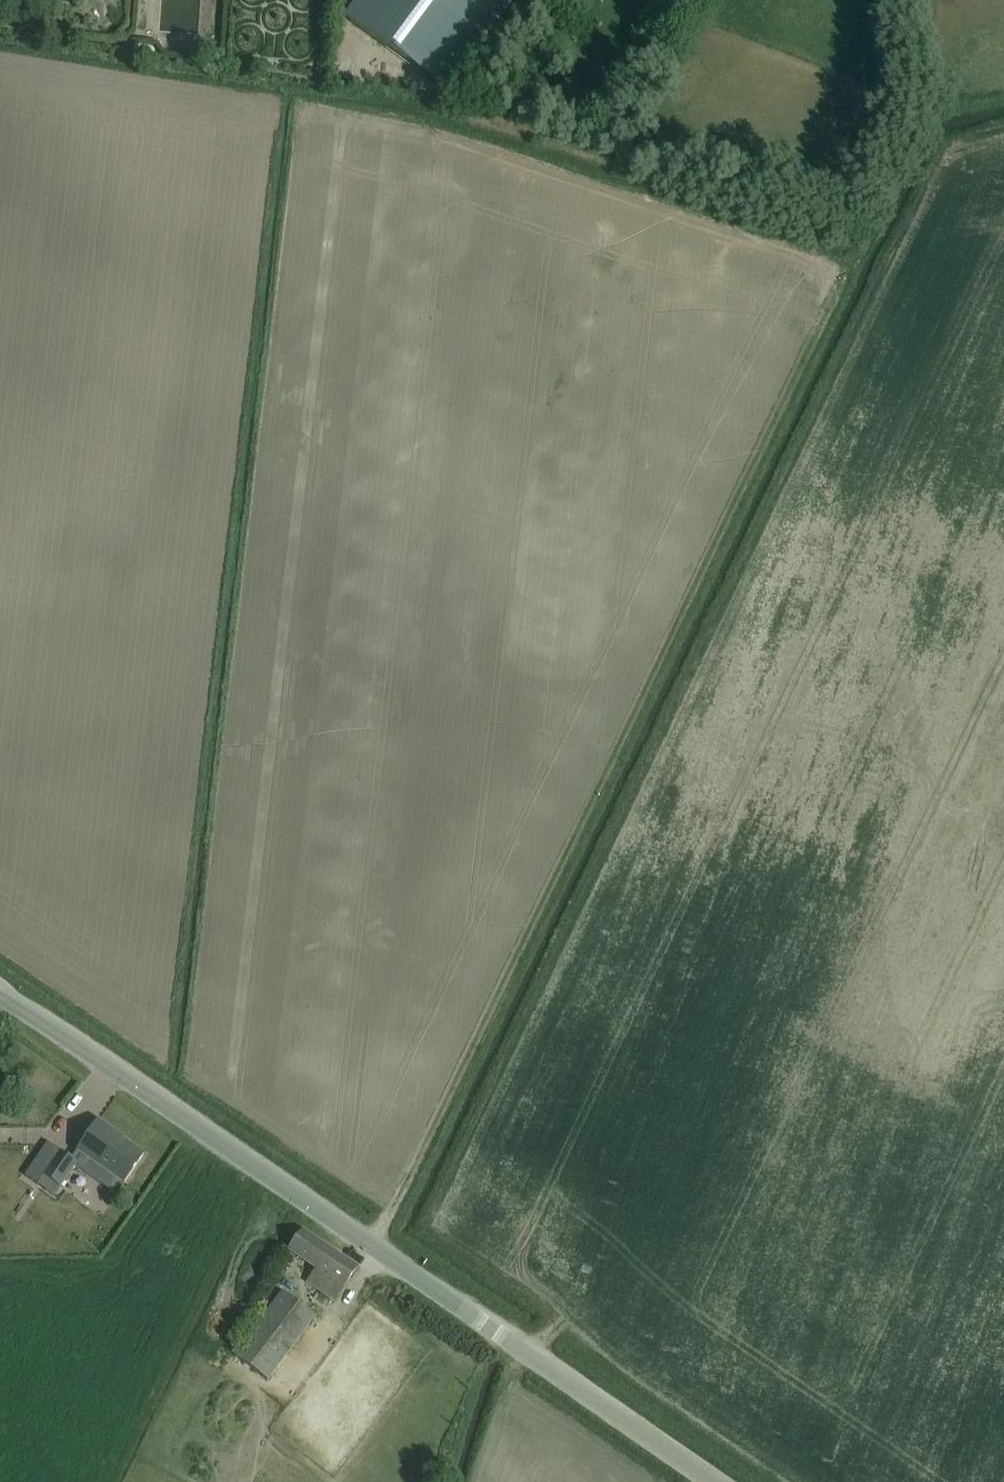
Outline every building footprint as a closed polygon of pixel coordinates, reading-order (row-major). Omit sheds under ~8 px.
[(351,17),(439,86),(506,0),(364,0),(351,17)] [(59,1150),(41,1177),(58,1189),(74,1166),(115,1195),(143,1155),(121,1139),(122,1138),(121,1137),(97,1121),(86,1137),(76,1150),(71,1158),(59,1150)] [(29,1205),(48,1195),(43,1186),(24,1196),(29,1205)] [(334,1300),(356,1268),(302,1231),(289,1250),(316,1269),(307,1282),(334,1300)] [(281,1292),(234,1355),(267,1379),(314,1316),(281,1292)]
